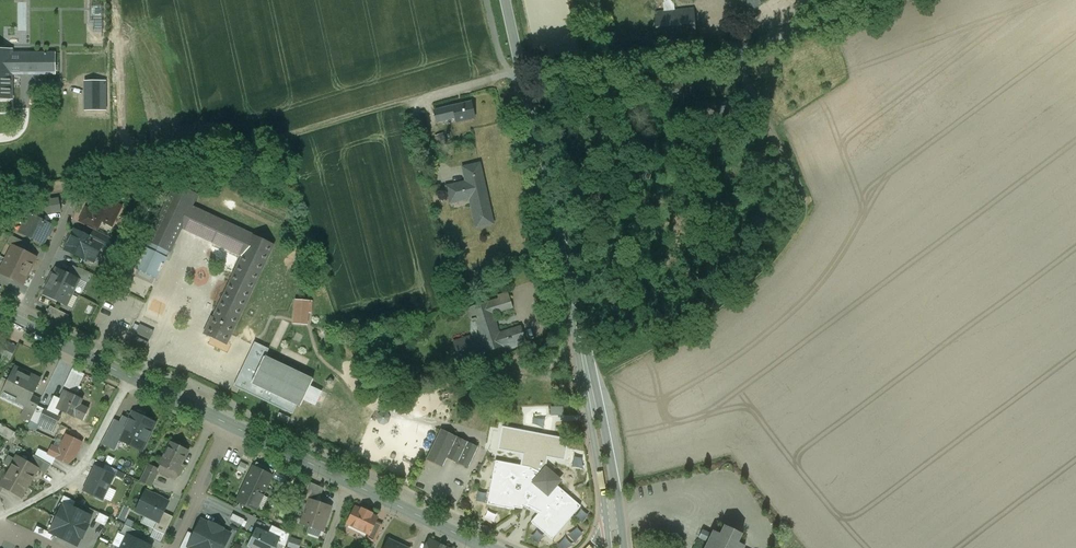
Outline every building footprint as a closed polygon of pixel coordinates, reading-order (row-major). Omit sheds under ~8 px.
[(748,13),(766,0),(739,0),(748,13)] [(693,8),(654,12),(657,43),(696,39),(693,8)] [(0,49),(0,98),(11,98),(11,73),(11,53),(11,49),(0,49)] [(55,53),(11,53),(11,73),(46,73),(55,73),(55,53)] [(63,85),(63,53),(55,53),(55,73),(46,73),(46,85),(63,85)] [(745,102),(690,102),(690,119),(745,119),(745,102)] [(473,104),(456,108),(456,109),(438,113),(441,123),(458,119),(459,123),(477,119),(473,104)] [(493,223),(480,165),(466,168),(469,183),(450,187),(453,202),(473,198),(479,227),(493,223)] [(176,184),(148,241),(150,242),(169,251),(170,251),(181,228),(191,206),(197,194),(176,184)] [(121,206),(100,196),(93,212),(96,214),(95,216),(102,220),(112,225),(121,206)] [(243,257),(213,319),(212,318),(204,335),(226,346),(274,246),(232,226),(228,224),(191,206),(181,228),(243,257)] [(52,225),(30,214),(25,224),(26,227),(23,233),(43,243),(52,225)] [(95,216),(93,219),(83,214),(79,222),(95,230),(97,230),(102,220),(95,216)] [(91,237),(75,230),(65,249),(83,258),(86,253),(95,258),(101,247),(103,243),(91,237)] [(97,230),(95,230),(91,237),(103,243),(101,247),(107,249),(112,238),(97,230)] [(169,251),(150,242),(147,248),(146,247),(136,268),(157,278),(167,257),(166,257),(169,251)] [(36,257),(15,246),(12,252),(9,253),(6,259),(29,270),(36,257)] [(29,270),(6,259),(3,265),(4,268),(2,273),(23,283),(29,270)] [(78,278),(57,267),(50,280),(73,292),(76,286),(75,283),(78,278)] [(90,274),(84,271),(80,279),(86,282),(90,274)] [(73,292),(50,280),(43,294),(64,304),(67,299),(70,298),(73,292)] [(508,296),(490,302),(489,302),(474,307),(470,309),(473,319),(472,319),(473,321),(477,320),(483,339),(471,343),(469,337),(458,340),(463,356),(485,349),(486,352),(503,346),(502,346),(524,339),(520,327),(499,333),(492,313),(512,307),(508,296)] [(309,301),(294,300),(293,324),(309,325),(309,301)] [(141,326),(138,340),(152,342),(155,328),(141,326)] [(312,382),(264,358),(268,351),(255,344),(233,386),(292,417),(297,406),(300,407),(312,382)] [(29,377),(14,370),(2,394),(27,405),(25,409),(21,416),(30,421),(37,406),(40,400),(32,396),(40,380),(29,375),(29,377)] [(82,399),(64,391),(56,407),(74,416),(75,415),(80,404),(82,399)] [(80,404),(75,415),(83,419),(89,409),(80,404)] [(39,421),(40,419),(44,410),(37,406),(30,421),(33,422),(37,425),(39,421)] [(60,417),(44,410),(40,419),(39,421),(37,425),(53,432),(60,417)] [(154,421),(134,412),(127,427),(121,439),(141,449),(154,421)] [(83,419),(75,415),(74,416),(72,421),(81,425),(83,419)] [(119,423),(109,446),(116,450),(121,439),(127,427),(119,423)] [(0,426),(0,434),(12,441),(16,435),(0,426)] [(477,447),(441,430),(427,459),(442,466),(447,457),(468,467),(477,447)] [(82,442),(66,434),(59,449),(52,445),(48,453),(68,463),(75,457),(82,442)] [(489,437),(485,445),(492,448),(496,440),(489,437)] [(189,450),(172,442),(161,465),(181,474),(185,466),(182,464),(189,450)] [(50,465),(34,455),(29,464),(37,468),(45,473),(50,465)] [(29,464),(17,457),(9,471),(29,482),(37,468),(29,464)] [(580,506),(558,487),(548,497),(531,482),(540,472),(530,468),(495,461),(487,505),(514,510),(515,508),(521,509),(522,506),(538,514),(532,522),(551,538),(580,506)] [(254,468),(238,499),(256,508),(263,494),(271,476),(273,470),(257,462),(254,468)] [(149,464),(141,481),(151,486),(159,469),(149,464)] [(545,466),(540,472),(531,482),(548,497),(558,487),(562,481),(545,466)] [(113,476),(96,467),(84,491),(102,499),(113,476)] [(9,471),(9,470),(1,484),(4,486),(4,487),(21,497),(30,482),(29,482),(9,471)] [(324,488),(311,482),(306,499),(310,500),(316,502),(319,496),(321,496),(324,488)] [(168,502),(146,491),(137,510),(158,521),(159,521),(163,512),(168,502)] [(316,502),(310,500),(302,523),(311,526),(314,525),(323,528),(330,507),(316,502)] [(91,516),(64,503),(57,518),(85,532),(88,526),(87,525),(91,516)] [(361,510),(355,507),(348,523),(369,533),(375,521),(377,517),(371,515),(372,513),(362,509),(361,510)] [(173,516),(163,512),(159,521),(158,521),(154,529),(165,534),(173,516)] [(98,520),(107,524),(110,517),(102,513),(98,520)] [(85,532),(57,518),(50,533),(77,546),(81,537),(82,538),(85,532)] [(201,520),(194,535),(188,546),(188,547),(191,547),(205,547),(216,525),(210,522),(209,524),(201,520)] [(375,521),(369,533),(367,538),(373,541),(382,524),(375,521)] [(216,525),(205,547),(224,547),(230,534),(222,530),(222,528),(216,525)] [(713,530),(711,534),(702,530),(698,538),(707,542),(704,547),(744,547),(745,546),(738,542),(742,534),(724,525),(720,534),(713,530)] [(256,528),(247,547),(250,547),(276,547),(280,539),(256,528)] [(180,547),(187,547),(188,547),(188,546),(194,535),(188,532),(180,547)] [(127,535),(121,547),(150,547),(151,546),(127,535)] [(388,539),(384,547),(403,547),(397,545),(397,544),(388,539)] [(430,540),(429,539),(429,540),(425,547),(448,547),(430,540)]
